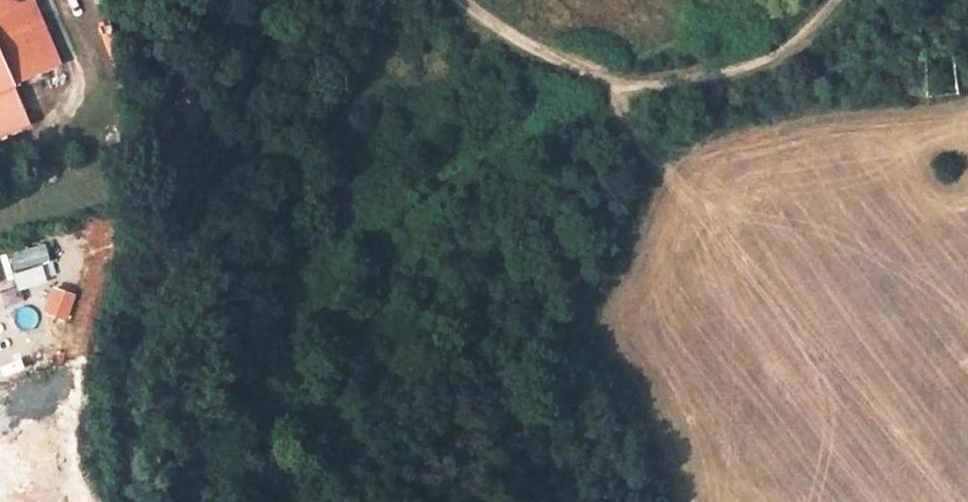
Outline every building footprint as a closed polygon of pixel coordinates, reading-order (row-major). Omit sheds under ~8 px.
[(12,85),(60,61),(35,0),(0,0),(0,90),(12,85)] [(953,50),(919,54),(922,99),(958,94),(953,50)] [(0,90),(0,137),(30,124),(12,85),(0,90)] [(44,467),(44,482),(79,482),(79,467),(44,467)]
